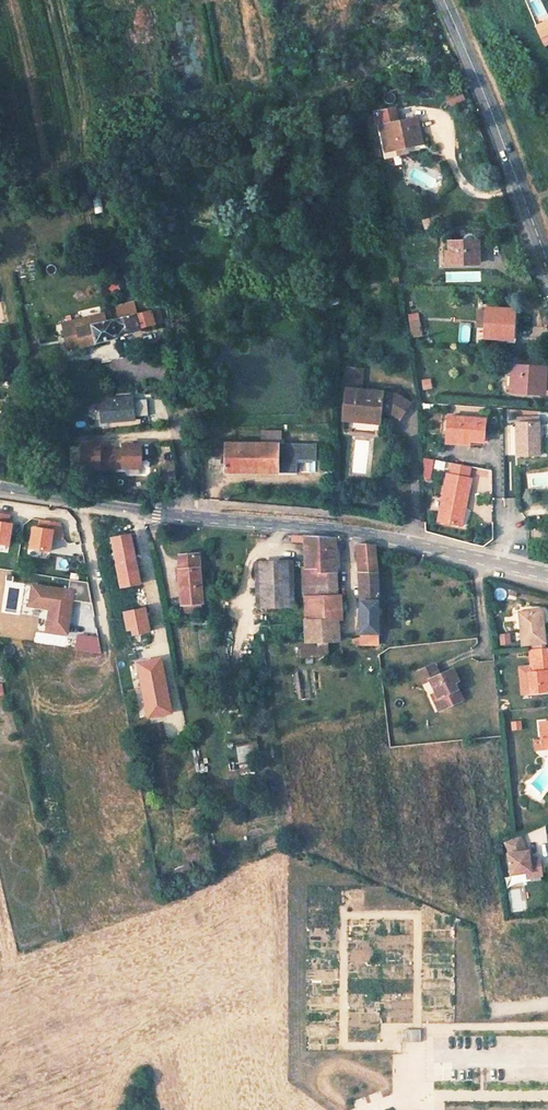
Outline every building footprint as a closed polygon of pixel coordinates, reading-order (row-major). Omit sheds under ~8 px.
[(445,97),(447,106),(463,101),(460,92),(445,97)] [(385,124),(379,125),(385,144),(400,140),(401,144),(419,139),(412,116),(396,121),(393,110),(382,113),(385,124)] [(450,246),(451,266),(478,265),(477,243),(476,240),(474,239),(473,238),(470,238),(469,239),(468,239),(467,239),(466,240),(465,243),(464,245),(450,246)] [(121,284),(110,286),(112,295),(123,292),(121,284)] [(117,318),(114,318),(118,336),(141,331),(140,330),(162,324),(158,309),(135,314),(133,305),(116,309),(117,318)] [(511,312),(484,309),(481,338),(507,342),(511,312)] [(114,318),(112,310),(63,320),(65,328),(78,325),(82,343),(118,336),(114,318)] [(409,314),(413,337),(425,335),(421,312),(409,314)] [(343,415),(379,420),(381,408),(391,410),(400,415),(410,396),(400,389),(383,389),(383,385),(360,383),(360,368),(350,366),(349,383),(344,384),(343,415)] [(543,370),(517,368),(514,396),(540,398),(543,370)] [(422,389),(433,389),(433,378),(421,379),(422,389)] [(134,398),(110,399),(105,402),(102,408),(102,414),(106,419),(111,421),(136,419),(135,416),(134,401),(134,398)] [(147,400),(134,401),(135,416),(148,415),(147,400)] [(0,417),(0,440),(11,438),(8,416),(0,417)] [(446,435),(470,438),(470,440),(483,442),(484,421),(448,416),(446,435)] [(515,424),(513,458),(536,459),(538,425),(515,424)] [(470,438),(446,435),(445,442),(469,445),(470,440),(470,438)] [(217,439),(207,439),(207,455),(225,455),(225,472),(281,472),(281,442),(217,442),(217,439)] [(315,442),(296,442),(296,458),(315,458),(315,442)] [(99,444),(80,444),(80,468),(110,468),(110,451),(99,451),(99,444)] [(122,451),(110,451),(110,468),(140,468),(140,444),(122,444),(122,451)] [(432,455),(423,453),(423,465),(429,466),(432,455)] [(431,468),(441,471),(444,463),(434,460),(431,468)] [(470,464),(452,460),(450,470),(446,469),(434,517),(455,523),(459,504),(463,505),(470,476),(467,475),(470,464)] [(459,504),(455,523),(459,524),(463,505),(459,504)] [(0,513),(0,542),(10,544),(13,523),(9,522),(10,514),(0,513)] [(40,527),(35,526),(32,547),(51,550),(53,536),(65,538),(62,522),(42,519),(40,527)] [(336,538),(304,536),(304,590),(337,590),(336,539),(336,538)] [(374,542),(357,543),(357,560),(361,560),(361,570),(375,570),(374,548),(374,542)] [(210,599),(204,551),(186,554),(191,602),(210,599)] [(294,604),(292,561),(255,563),(258,607),(294,604)] [(359,649),(377,648),(375,570),(361,570),(362,604),(358,603),(359,649)] [(90,582),(72,579),(70,590),(35,585),(32,606),(52,609),(49,630),(70,633),(75,600),(94,603),(90,582)] [(304,645),(338,644),(337,590),(304,590),(304,645)] [(515,612),(517,645),(541,643),(538,611),(515,612)] [(499,645),(510,643),(508,631),(496,633),(499,645)] [(79,634),(78,651),(102,651),(103,635),(79,634)] [(541,649),(526,650),(527,660),(545,659),(544,649),(541,649)] [(528,672),(525,672),(526,691),(547,690),(546,680),(547,680),(547,658),(545,659),(527,660),(528,667),(528,672)] [(175,711),(165,659),(143,664),(154,716),(175,711)] [(528,672),(528,667),(517,667),(518,691),(526,691),(525,672),(528,672)] [(429,682),(438,699),(444,710),(459,703),(450,686),(454,684),(447,671),(437,676),(433,669),(418,677),(422,686),(429,682)] [(435,701),(440,712),(444,710),(438,699),(435,701)] [(536,723),(538,746),(547,745),(547,722),(536,723)] [(259,741),(238,745),(241,762),(262,758),(259,741)] [(547,752),(547,745),(538,746),(538,753),(547,752)] [(519,837),(504,844),(509,854),(507,855),(510,876),(526,873),(540,871),(539,859),(529,860),(528,852),(526,852),(519,837)] [(407,1030),(407,1041),(421,1040),(420,1029),(407,1030)]
